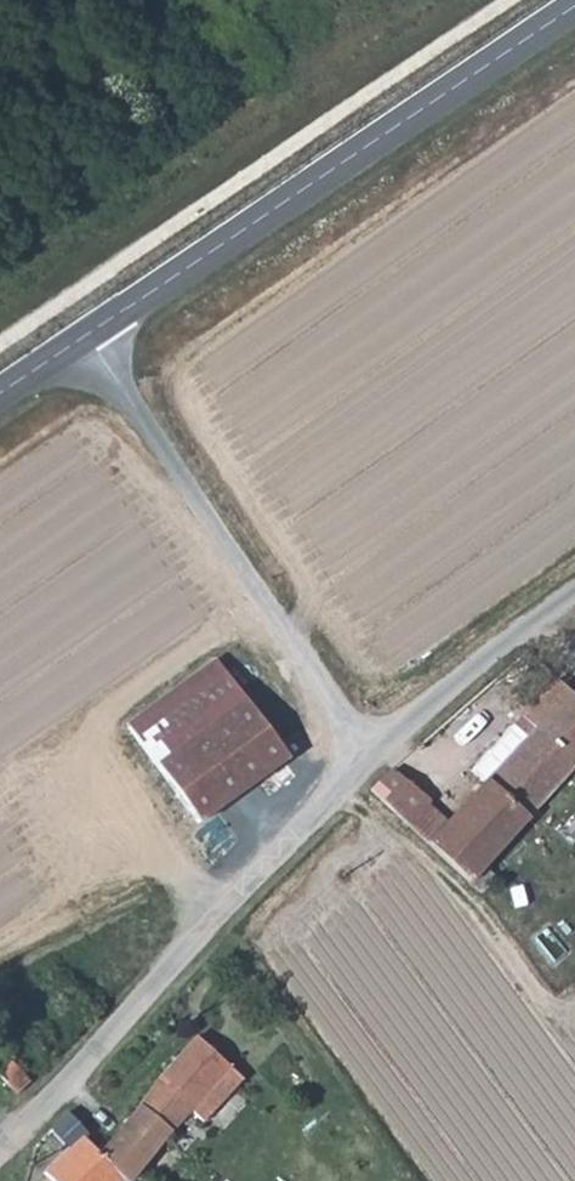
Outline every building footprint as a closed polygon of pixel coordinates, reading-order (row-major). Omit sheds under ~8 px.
[(142,741),(207,698),(230,682),(211,655),(125,716),(142,741)] [(479,893),(495,878),(482,865),(574,768),(574,695),(557,678),(471,769),(485,782),(447,821),(427,842),(479,893)] [(230,682),(207,698),(216,710),(239,694),(230,682)] [(282,754),(239,694),(216,710),(259,771),(282,754)] [(216,710),(207,698),(142,741),(152,755),(216,710)] [(196,816),(259,771),(216,710),(152,755),(196,816)] [(428,805),(391,772),(371,790),(408,824),(428,805)] [(408,824),(427,842),(447,821),(428,805),(408,824)] [(101,1134),(139,1166),(160,1142),(172,1130),(228,1068),(191,1033),(101,1134)] [(19,1101),(33,1086),(0,1051),(0,1081),(19,1101)] [(65,1114),(47,1135),(67,1152),(44,1177),(48,1180),(119,1180),(122,1178),(89,1149),(78,1139),(83,1133),(65,1114)] [(172,1130),(160,1142),(175,1155),(186,1142),(172,1130)] [(89,1149),(122,1178),(125,1180),(139,1166),(101,1134),(89,1149)]
